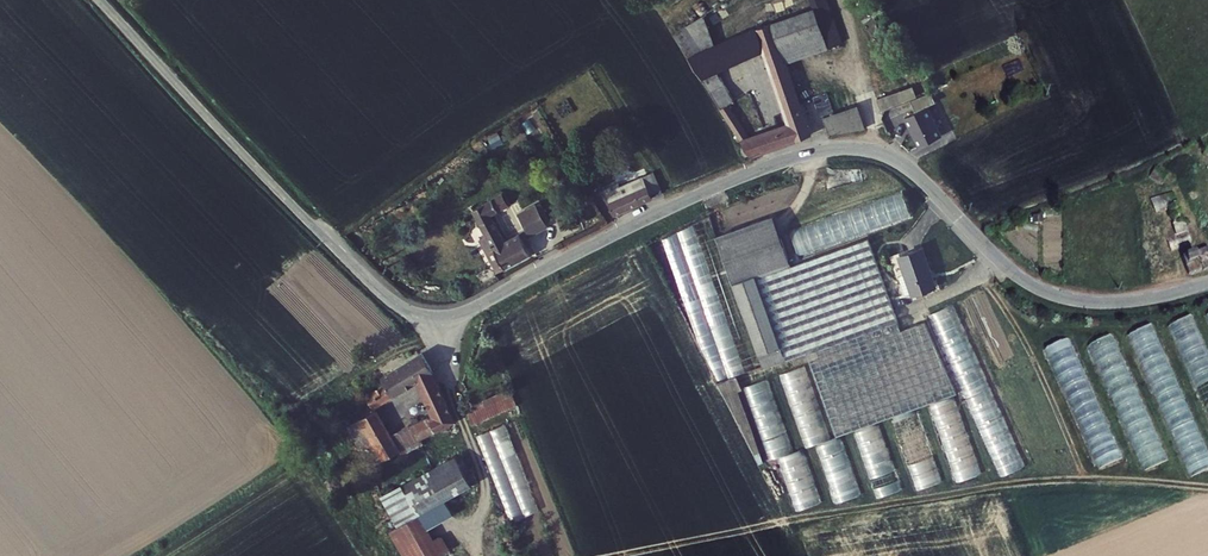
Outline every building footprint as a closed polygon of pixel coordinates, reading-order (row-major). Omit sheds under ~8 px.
[(781,28),(789,51),(793,67),(851,46),(834,0),(816,0),(821,13),(781,28)] [(668,35),(676,47),(698,33),(695,26),(668,35)] [(778,54),(789,51),(781,28),(765,34),(778,54)] [(726,105),(715,76),(707,56),(698,33),(676,47),(718,110),(725,106),(726,105)] [(765,34),(707,56),(715,76),(771,55),(765,34)] [(771,55),(790,131),(794,146),(813,138),(793,67),(789,51),(778,54),(765,34),(771,55)] [(882,102),(887,113),(922,98),(916,86),(882,102)] [(814,96),(820,114),(831,110),(825,93),(814,96)] [(911,118),(922,145),(941,137),(930,110),(939,106),(934,94),(916,102),(922,114),(911,118)] [(753,163),(785,150),(780,135),(752,147),(725,106),(718,110),(753,163)] [(833,120),(836,138),(872,133),(869,115),(833,120)] [(790,131),(780,135),(785,150),(794,146),(790,131)] [(1149,178),(1162,184),(1167,173),(1154,167),(1149,178)] [(657,176),(627,187),(630,194),(646,189),(652,202),(655,201),(654,198),(664,195),(657,176)] [(630,194),(627,187),(613,193),(611,189),(606,191),(616,216),(652,202),(646,189),(630,194)] [(1150,198),(1154,213),(1176,207),(1172,192),(1150,198)] [(512,197),(477,217),(490,241),(485,244),(493,258),(499,255),(511,274),(537,259),(534,253),(526,239),(511,247),(496,222),(518,209),(512,197)] [(711,224),(722,251),(779,229),(769,202),(711,224)] [(559,221),(548,204),(545,205),(555,223),(559,221)] [(557,226),(555,223),(545,205),(526,217),(536,233),(539,237),(557,226)] [(761,354),(803,338),(807,347),(925,306),(923,303),(900,311),(864,221),(795,248),(730,273),(761,354)] [(1189,242),(1186,222),(1173,224),(1176,236),(1168,237),(1170,245),(1189,242)] [(779,229),(722,251),(730,273),(788,251),(779,229)] [(536,233),(526,239),(534,253),(537,251),(531,241),(539,237),(536,233)] [(940,278),(926,239),(904,246),(917,285),(940,278)] [(925,306),(807,347),(836,422),(958,376),(925,306)] [(1170,325),(1207,419),(1207,358),(1191,316),(1170,325)] [(1179,404),(1183,402),(1152,325),(1130,334),(1167,425),(1176,422),(1174,417),(1183,413),(1179,404)] [(1111,335),(1089,344),(1128,441),(1145,434),(1135,409),(1142,406),(1129,373),(1115,379),(1113,373),(1125,368),(1111,335)] [(1046,347),(1093,470),(1119,460),(1071,337),(1046,347)] [(369,389),(366,391),(373,401),(412,375),(428,365),(417,349),(374,377),(376,380),(368,386),(369,389)] [(432,370),(428,365),(412,375),(418,385),(435,377),(432,370)] [(388,427),(374,402),(359,411),(381,450),(385,448),(450,414),(435,377),(418,385),(432,410),(427,412),(425,408),(388,427)] [(516,401),(509,384),(466,401),(473,418),(516,401)] [(478,434),(509,522),(538,512),(507,423),(478,434)] [(404,555),(421,555),(445,545),(438,529),(428,533),(420,517),(430,512),(474,491),(454,451),(382,485),(397,517),(387,521),(404,555)]
